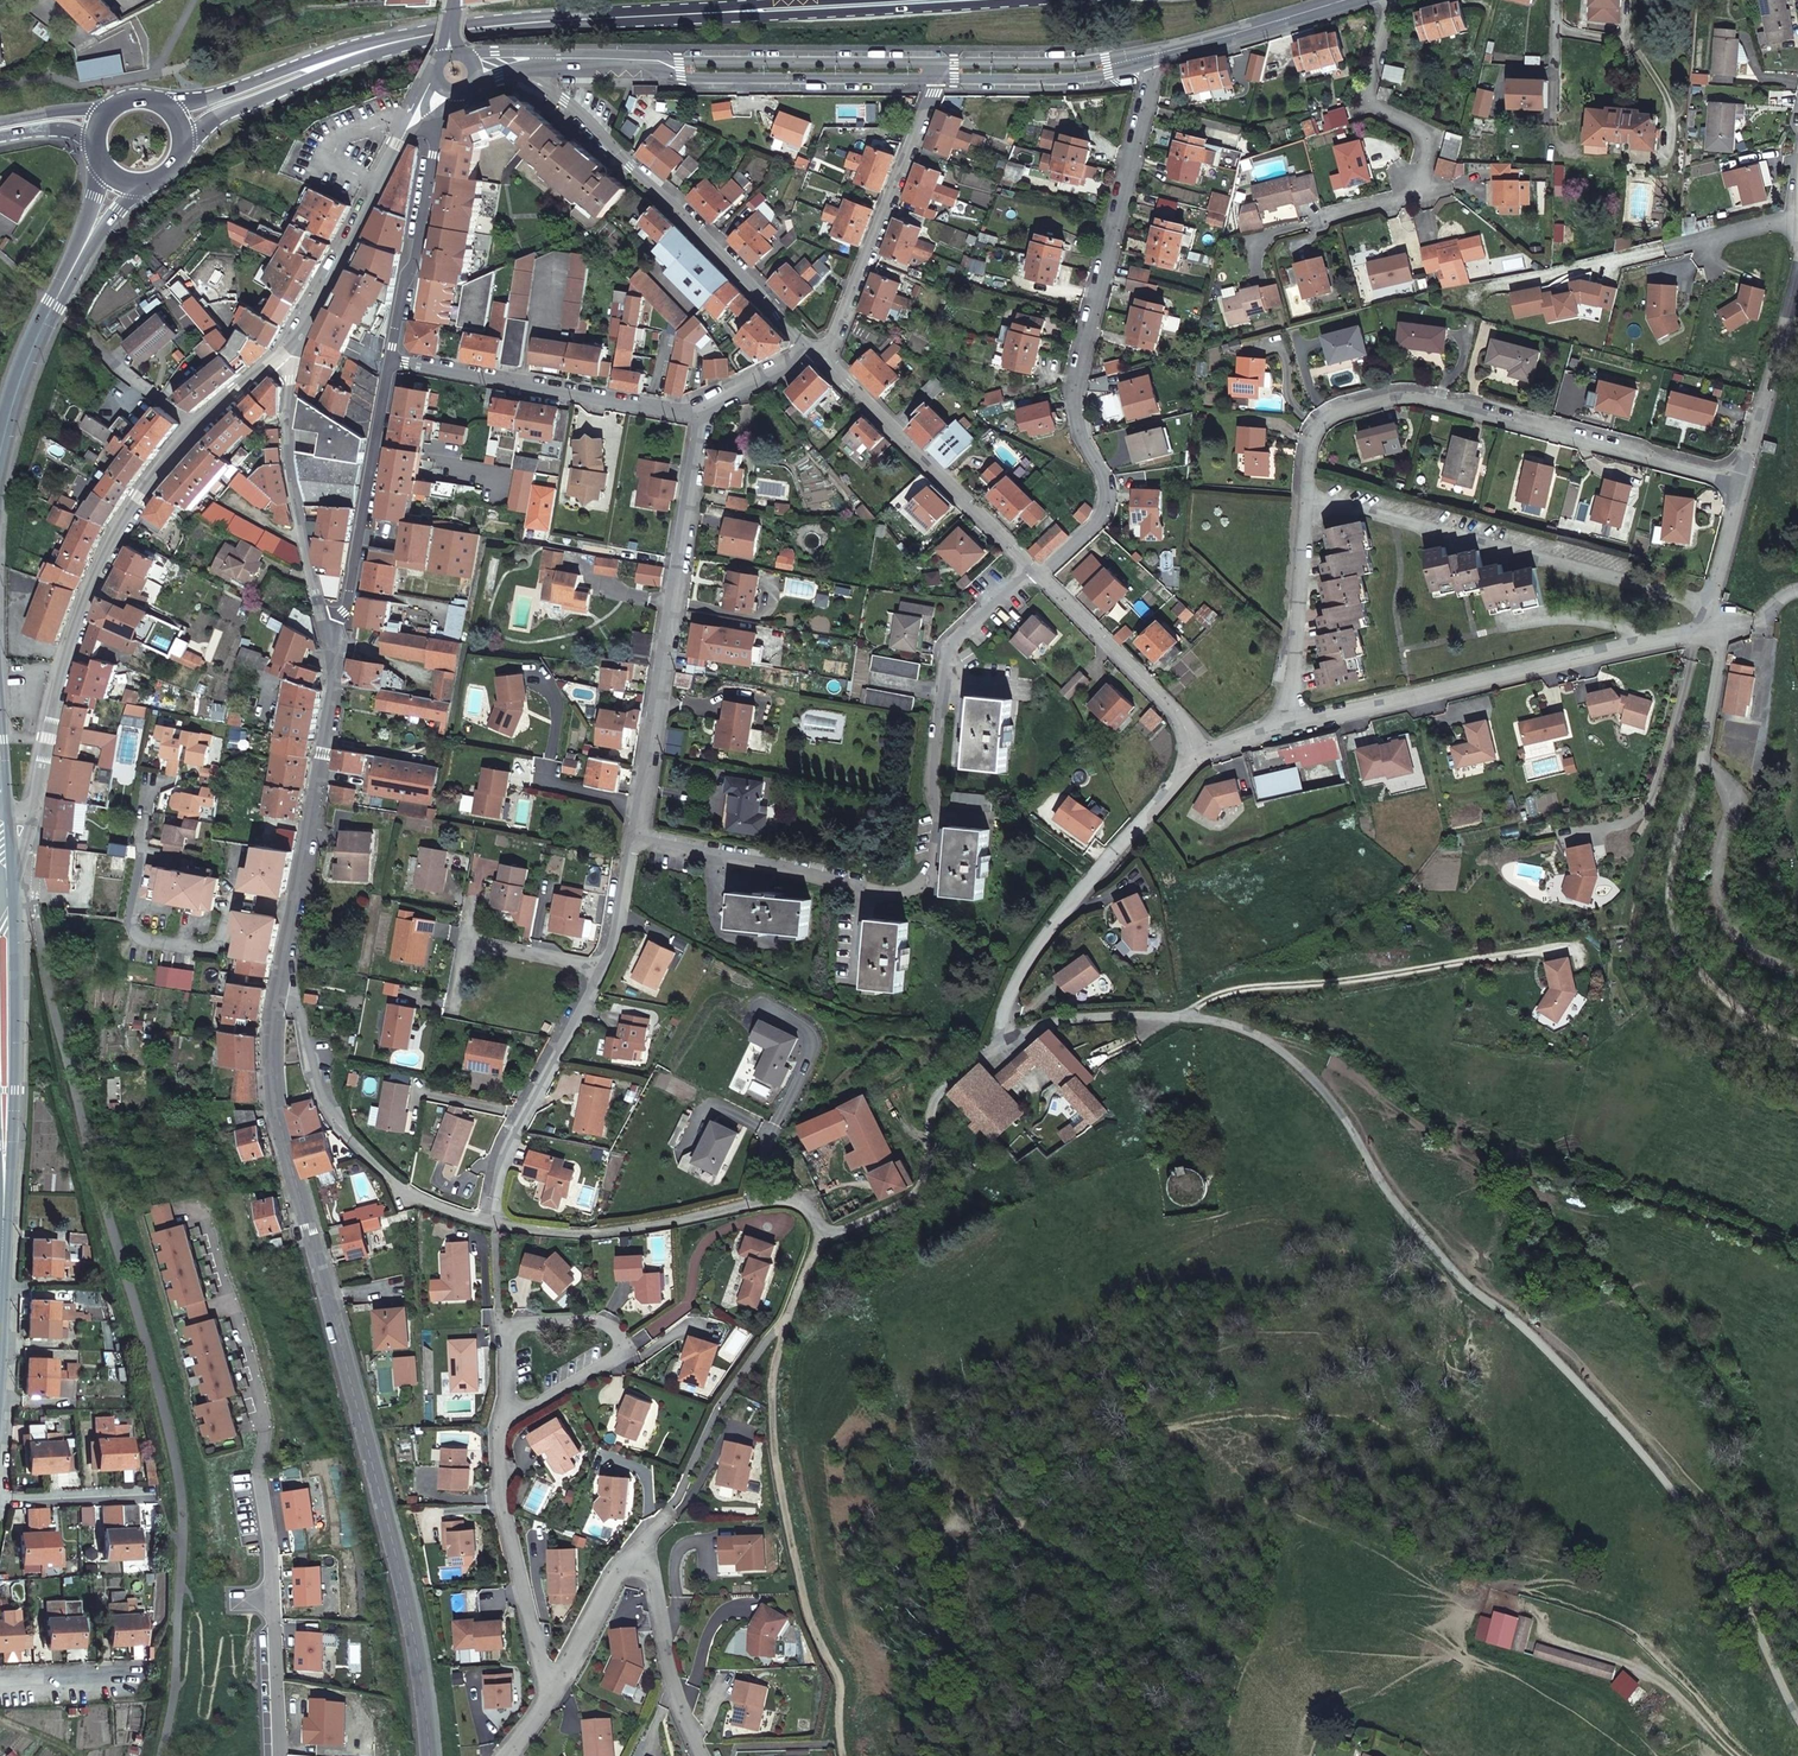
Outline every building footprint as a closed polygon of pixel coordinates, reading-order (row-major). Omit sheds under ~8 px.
[(121,16),(106,0),(66,0),(99,35),(125,20),(121,16)] [(1589,22),(1623,26),(1626,0),(1592,0),(1589,22)] [(1787,37),(1785,27),(1792,26),(1790,8),(1788,8),(1787,0),(1788,0),(1763,0),(1769,40),(1787,37)] [(1440,6),(1448,35),(1461,31),(1460,29),(1469,27),(1461,1),(1454,3),(1453,2),(1440,6)] [(1434,38),(1448,35),(1440,6),(1426,9),(1427,10),(1419,13),(1426,38),(1434,36),(1434,38)] [(1687,6),(1686,33),(1696,34),(1698,6),(1687,6)] [(1785,27),(1787,37),(1794,36),(1792,26),(1785,27)] [(61,37),(50,28),(45,35),(56,43),(61,37)] [(1718,29),(1714,72),(1737,74),(1738,61),(1739,39),(1736,39),(1737,30),(1718,29)] [(1327,66),(1339,62),(1340,62),(1339,60),(1347,58),(1339,32),(1332,34),(1332,33),(1318,36),(1327,66)] [(1314,70),(1327,66),(1318,36),(1305,40),(1306,42),(1298,44),(1306,70),(1313,68),(1314,70)] [(1739,39),(1738,61),(1748,62),(1749,59),(1743,45),(1739,39)] [(82,62),(86,79),(128,71),(124,54),(82,62)] [(1208,59),(1213,89),(1227,86),(1227,84),(1234,82),(1229,57),(1221,58),(1220,57),(1208,59)] [(1542,57),(1527,57),(1526,65),(1541,66),(1542,57)] [(1200,91),(1213,89),(1208,59),(1194,62),(1194,64),(1186,65),(1191,90),(1199,89),(1200,91)] [(1327,66),(1328,71),(1341,67),(1339,62),(1327,66)] [(1483,66),(1477,91),(1493,96),(1499,70),(1483,66)] [(1386,69),(1384,80),(1401,84),(1403,73),(1386,69)] [(1710,74),(1694,73),(1693,82),(1710,84),(1710,74)] [(1548,79),(1512,79),(1511,109),(1548,109),(1548,79)] [(1382,87),(1380,97),(1392,100),(1394,90),(1382,87)] [(467,283),(489,273),(504,168),(526,142),(533,148),(552,124),(553,123),(535,109),(537,107),(529,101),(527,104),(516,95),(502,100),(504,106),(479,115),(477,109),(463,114),(461,128),(456,127),(443,202),(445,203),(437,249),(435,248),(430,278),(458,283),(464,284),(467,283)] [(639,97),(634,95),(630,107),(636,109),(639,97)] [(1173,97),(1172,104),(1186,108),(1188,101),(1173,97)] [(1248,105),(1240,103),(1236,119),(1244,121),(1248,105)] [(1743,105),(1712,103),(1710,137),(1736,138),(1737,111),(1743,111),(1743,105)] [(1350,119),(1345,104),(1327,111),(1332,125),(1350,119)] [(966,119),(940,108),(933,126),(973,143),(976,137),(965,132),(962,130),(966,119)] [(1624,141),(1627,109),(1610,108),(1610,111),(1592,109),(1590,127),(1589,127),(1587,142),(1609,144),(1610,139),(1624,141)] [(1642,111),(1627,109),(1624,141),(1628,141),(1637,142),(1636,147),(1659,149),(1660,134),(1658,134),(1660,116),(1642,114),(1642,111)] [(801,146),(811,124),(783,111),(774,134),(801,146)] [(1307,135),(1318,131),(1313,116),(1302,120),(1307,135)] [(638,154),(652,166),(688,123),(682,121),(673,117),(657,135),(655,134),(638,154)] [(652,166),(666,177),(683,158),(675,151),(686,138),(696,127),(688,123),(652,166)] [(516,167),(591,229),(596,226),(598,225),(629,189),(614,177),(613,178),(607,172),(604,176),(600,173),(604,168),(604,164),(581,144),(576,144),(572,149),(569,146),(572,143),(565,137),(566,136),(552,124),(533,148),(516,167)] [(971,150),(973,143),(933,126),(932,129),(923,151),(949,162),(955,147),(964,151),(965,148),(971,150)] [(1461,144),(1464,135),(1449,130),(1446,139),(1461,144)] [(1061,151),(1060,157),(1088,164),(1092,150),(1090,150),(1092,142),(1046,131),(1042,147),(1061,151)] [(1205,161),(1219,165),(1223,146),(1207,143),(1208,140),(1183,133),(1181,140),(1179,139),(1175,153),(1205,161)] [(1370,158),(1364,136),(1342,142),(1348,166),(1351,179),(1371,174),(1367,159),(1370,158)] [(1459,153),(1461,144),(1446,139),(1443,148),(1459,153)] [(852,150),(850,156),(867,163),(888,172),(891,165),(895,154),(870,143),(866,154),(853,148),(855,143),(851,141),(848,149),(852,150)] [(382,206),(408,216),(420,147),(414,145),(382,206)] [(1245,151),(1223,146),(1219,165),(1240,170),(1245,151)] [(1457,161),(1459,153),(1443,148),(1441,156),(1457,161)] [(1205,161),(1175,153),(1172,166),(1173,167),(1172,174),(1197,181),(1199,173),(1201,174),(1205,161)] [(682,167),(691,176),(702,164),(692,155),(682,167)] [(1088,164),(1060,157),(1059,159),(1046,155),(1042,170),(1056,173),(1056,171),(1058,172),(1057,180),(1081,186),(1083,177),(1085,178),(1088,164)] [(867,163),(850,156),(847,162),(860,168),(856,179),(881,189),(888,172),(867,163)] [(1456,171),(1459,161),(1457,161),(1441,156),(1438,166),(1456,171)] [(1373,158),(1370,158),(1367,159),(1371,174),(1377,173),(1373,158)] [(911,180),(959,199),(962,192),(944,185),(947,177),(943,176),(945,172),(918,162),(911,180)] [(1511,163),(1495,163),(1495,181),(1497,181),(1497,205),(1501,204),(1520,205),(1520,203),(1521,181),(1519,181),(1520,169),(1511,169),(1511,163)] [(1025,168),(1009,164),(1002,182),(1019,186),(1025,168)] [(1100,166),(1088,164),(1085,178),(1083,177),(1081,186),(1085,187),(1087,179),(1096,181),(1100,166)] [(1565,166),(1555,165),(1555,184),(1565,185),(1565,166)] [(1351,179),(1348,166),(1336,169),(1340,182),(1351,179)] [(1451,178),(1454,176),(1456,171),(1438,166),(1436,174),(1451,178)] [(1763,168),(1766,187),(1773,185),(1770,167),(1763,168)] [(1768,202),(1766,187),(1763,168),(1728,174),(1730,188),(1743,186),(1747,207),(1768,202)] [(700,209),(712,222),(729,206),(732,204),(731,203),(745,191),(743,190),(751,183),(738,169),(730,180),(700,209)] [(19,172),(6,188),(9,191),(0,202),(0,204),(20,219),(42,190),(19,172)] [(1322,197),(1316,173),(1292,180),(1290,173),(1253,184),(1258,200),(1241,222),(1243,231),(1266,225),(1264,217),(1262,211),(1261,208),(1272,205),(1279,203),(1297,198),(1299,203),(1322,197)] [(687,197),(700,209),(730,180),(725,175),(714,185),(707,179),(687,197)] [(914,211),(927,217),(934,220),(937,211),(930,208),(934,198),(956,206),(959,199),(911,180),(904,198),(918,203),(914,211)] [(1521,181),(1520,203),(1529,203),(1530,181),(1521,181)] [(1634,182),(1632,219),(1649,221),(1655,184),(1634,182)] [(292,219),(299,222),(317,188),(310,185),(292,219)] [(317,188),(299,222),(315,229),(335,238),(353,204),(317,188)] [(760,191),(748,202),(756,209),(767,198),(760,191)] [(1211,210),(1229,215),(1233,198),(1215,193),(1211,210)] [(830,203),(827,210),(866,225),(873,209),(848,198),(844,209),(830,203)] [(1520,205),(1501,204),(1501,212),(1520,213),(1520,205)] [(402,252),(408,216),(382,206),(364,240),(367,241),(402,252)] [(667,216),(657,207),(643,221),(664,243),(680,228),(667,216)] [(740,251),(772,224),(775,216),(766,207),(761,212),(760,211),(728,238),(740,251)] [(834,234),(859,244),(866,225),(827,210),(824,217),(838,223),(834,234)] [(918,246),(933,253),(936,246),(918,238),(927,217),(914,211),(913,210),(908,222),(896,217),(889,235),(918,246)] [(1210,223),(1225,227),(1228,217),(1213,213),(1210,223)] [(780,239),(787,248),(797,238),(791,218),(786,219),(788,232),(780,239)] [(1153,238),(1183,246),(1187,233),(1184,232),(1186,225),(1161,218),(1159,225),(1157,224),(1153,238)] [(285,253),(281,259),(315,275),(324,258),(288,243),(279,239),(272,236),(259,231),(232,219),(234,236),(246,242),(247,243),(249,239),(256,240),(255,243),(285,253)] [(288,243),(324,258),(331,244),(312,235),(315,229),(299,222),(293,234),(288,243)] [(263,223),(259,231),(272,236),(275,228),(263,223)] [(740,251),(753,264),(773,246),(766,239),(777,229),(772,224),(740,251)] [(680,228),(664,243),(653,254),(704,306),(706,304),(730,280),(680,228)] [(284,230),(279,239),(288,243),(293,234),(284,230)] [(977,242),(989,245),(994,247),(997,238),(981,234),(979,239),(977,242)] [(930,260),(933,253),(918,246),(889,235),(882,253),(908,263),(912,252),(930,260)] [(246,242),(234,236),(234,242),(244,246),(246,242)] [(968,244),(975,247),(977,242),(979,239),(971,236),(968,244)] [(1037,243),(1033,257),(1064,264),(1067,251),(1065,251),(1067,242),(1041,236),(1039,244),(1037,243)] [(1179,260),(1183,246),(1153,238),(1149,252),(1151,252),(1149,261),(1174,268),(1176,260),(1179,260)] [(1614,248),(1616,252),(1618,251),(1633,247),(1630,238),(1616,241),(1614,248)] [(397,283),(402,252),(367,241),(358,270),(397,283)] [(975,247),(975,248),(987,251),(989,245),(977,242),(975,247)] [(1428,254),(1434,276),(1438,275),(1442,292),(1472,286),(1467,266),(1488,260),(1484,242),(1462,247),(1463,251),(1442,257),(1441,252),(1441,251),(1428,254)] [(1462,246),(1441,252),(1442,257),(1463,251),(1462,247),(1462,246)] [(538,252),(531,255),(530,263),(536,264),(538,252)] [(579,314),(588,256),(573,253),(562,325),(576,328),(577,326),(579,314)] [(1424,255),(1429,278),(1434,276),(1428,254),(1424,255)] [(510,317),(503,362),(520,365),(523,362),(530,319),(527,318),(536,264),(530,263),(531,255),(520,260),(513,304),(510,317)] [(781,294),(794,307),(813,288),(813,287),(806,280),(818,269),(824,276),(832,268),(820,255),(812,264),(809,266),(781,294)] [(1300,263),(1308,295),(1334,288),(1325,256),(1300,263)] [(971,257),(966,269),(983,274),(987,261),(971,257)] [(1064,264),(1033,257),(1030,270),(1032,270),(1030,278),(1057,284),(1058,277),(1060,278),(1064,264)] [(282,294),(269,316),(285,325),(315,275),(281,259),(276,267),(268,262),(255,283),(266,290),(269,286),(282,294)] [(769,281),(781,294),(809,266),(812,264),(807,259),(796,270),(788,262),(769,281)] [(1410,260),(1372,269),(1378,292),(1415,283),(1410,260)] [(691,319),(640,267),(628,279),(679,331),(691,319)] [(1131,277),(1149,282),(1152,271),(1134,267),(1131,277)] [(489,273),(467,283),(459,326),(488,331),(499,269),(489,273)] [(806,280),(813,287),(824,276),(818,269),(806,280)] [(910,275),(924,280),(926,274),(912,269),(910,275)] [(374,281),(350,270),(344,282),(376,298),(370,311),(373,314),(369,322),(383,330),(382,333),(387,336),(395,290),(374,282),(374,281)] [(905,305),(907,306),(910,299),(895,293),(900,282),(874,271),(867,289),(905,305)] [(441,329),(442,323),(450,324),(458,283),(430,278),(421,276),(414,318),(420,319),(420,323),(413,322),(410,343),(413,350),(437,355),(441,333),(444,333),(445,330),(441,329)] [(1147,291),(1149,282),(1131,277),(1129,287),(1147,291)] [(788,340),(730,280),(706,304),(718,316),(730,305),(750,325),(738,336),(761,360),(788,345),(788,340)] [(1542,286),(1513,292),(1517,315),(1546,310),(1548,318),(1579,312),(1577,302),(1583,301),(1612,308),(1618,288),(1584,280),(1573,282),(1574,287),(1575,292),(1551,296),(1550,292),(1544,293),(1542,286)] [(1268,308),(1285,303),(1280,282),(1262,287),(1261,286),(1245,291),(1246,296),(1244,297),(1240,298),(1227,301),(1227,302),(1233,324),(1252,320),(1251,314),(1268,310),(1268,308)] [(957,294),(960,286),(953,284),(950,291),(957,294)] [(1669,334),(1681,328),(1674,313),(1677,313),(1679,286),(1652,284),(1650,318),(1655,331),(1665,326),(1669,334)] [(1733,304),(1720,312),(1731,331),(1752,319),(1759,319),(1767,290),(1746,284),(1741,301),(1738,304),(1733,304)] [(269,316),(250,305),(241,315),(243,320),(246,321),(242,327),(245,329),(233,344),(218,324),(219,323),(188,286),(178,294),(184,301),(243,371),(251,364),(243,354),(256,336),(273,346),(285,325),(269,316)] [(1574,287),(1550,292),(1551,296),(1575,292),(1574,287)] [(1237,288),(1224,292),(1227,301),(1240,298),(1237,288)] [(904,312),(907,306),(905,305),(867,289),(860,308),(885,317),(889,307),(904,312)] [(642,297),(629,295),(627,310),(623,335),(615,387),(642,391),(645,374),(631,371),(642,297)] [(380,377),(382,368),(346,348),(349,342),(369,352),(376,338),(356,328),(359,321),(342,311),(346,303),(336,298),(317,338),(342,350),(340,355),(347,358),(359,362),(380,377)] [(1133,319),(1163,327),(1167,313),(1164,312),(1166,305),(1141,298),(1139,306),(1137,306),(1133,319)] [(501,366),(502,366),(503,362),(510,317),(513,304),(498,301),(492,337),(471,333),(467,360),(501,366)] [(609,333),(623,335),(627,310),(617,308),(616,317),(612,316),(609,333)] [(158,310),(125,339),(144,361),(177,331),(158,310)] [(588,316),(579,314),(577,326),(586,328),(588,316)] [(696,314),(691,319),(679,331),(666,390),(684,394),(687,365),(690,365),(695,343),(709,331),(702,321),(696,314)] [(1012,344),(1040,351),(1044,337),(1042,337),(1046,320),(1020,314),(1018,324),(1016,323),(1015,328),(1003,325),(999,341),(1012,344)] [(1160,340),(1163,327),(1133,319),(1130,332),(1132,333),(1130,340),(1155,346),(1157,339),(1160,340)] [(1445,328),(1401,324),(1399,347),(1443,352),(1445,328)] [(577,326),(576,328),(574,343),(570,370),(608,377),(611,362),(604,361),(606,348),(584,344),(586,328),(577,326)] [(1665,326),(1655,331),(1659,339),(1669,334),(1665,326)] [(1360,329),(1323,337),(1330,364),(1366,356),(1360,329)] [(196,411),(242,372),(211,336),(199,347),(215,366),(176,399),(196,411)] [(251,364),(273,346),(256,336),(243,354),(251,364)] [(570,370),(574,343),(535,336),(531,363),(546,366),(560,369),(570,370)] [(305,374),(301,392),(308,397),(369,438),(380,377),(359,362),(347,358),(340,386),(335,384),(326,400),(320,394),(322,385),(325,385),(326,382),(329,382),(340,355),(342,350),(317,338),(313,346),(308,360),(305,374)] [(1540,351),(1494,339),(1488,362),(1512,369),(1511,374),(1532,380),(1540,351)] [(1037,365),(1040,351),(1012,344),(1008,358),(1010,358),(1008,366),(1033,372),(1035,365),(1037,365)] [(888,359),(896,351),(891,346),(880,357),(871,348),(852,367),(865,381),(888,359)] [(865,381),(879,396),(899,377),(891,368),(902,357),(896,351),(888,359),(865,381)] [(707,377),(729,375),(727,357),(705,360),(707,377)] [(1259,398),(1260,385),(1262,374),(1266,375),(1268,361),(1241,358),(1239,378),(1233,378),(1231,395),(1259,398)] [(1110,374),(1124,370),(1121,360),(1107,364),(1110,374)] [(820,371),(814,365),(789,390),(806,411),(833,384),(820,371)] [(935,374),(923,387),(933,397),(946,384),(935,374)] [(274,416),(280,412),(282,387),(282,385),(274,376),(255,394),(269,411),(274,416)] [(1149,376),(1122,383),(1124,391),(1131,416),(1158,409),(1152,388),(1149,376)] [(1603,380),(1596,403),(1609,407),(1608,411),(1630,417),(1637,389),(1603,380)] [(402,386),(396,415),(436,422),(437,413),(440,414),(441,410),(430,408),(431,405),(439,407),(441,394),(433,392),(433,388),(425,387),(426,383),(418,382),(417,389),(402,386)] [(487,406),(496,408),(499,390),(490,388),(487,406)] [(496,408),(487,462),(494,463),(501,425),(525,429),(525,434),(564,442),(569,409),(524,401),(524,398),(506,395),(507,391),(499,390),(496,408)] [(993,405),(1005,402),(1002,391),(987,395),(991,405),(993,405)] [(1690,412),(1689,416),(1714,422),(1718,402),(1674,391),(1670,407),(1690,412)] [(255,394),(239,410),(255,424),(269,411),(255,394)] [(325,434),(322,456),(365,464),(369,438),(308,397),(305,411),(303,426),(314,430),(325,434)] [(1051,402),(1019,409),(1024,425),(1030,423),(1033,434),(1057,428),(1051,402)] [(910,428),(930,448),(952,426),(928,403),(918,413),(921,417),(910,428)] [(991,405),(981,408),(983,414),(995,412),(993,405),(991,405)] [(118,423),(114,430),(153,459),(182,423),(160,406),(151,417),(148,415),(143,420),(146,423),(141,430),(123,417),(118,423)] [(1669,411),(1689,416),(1690,412),(1670,407),(1669,411)] [(239,410),(208,441),(227,456),(230,453),(228,451),(247,431),(253,436),(260,429),(255,424),(239,410)] [(892,441),(867,416),(864,414),(852,425),(854,428),(847,435),(860,449),(869,440),(881,452),(892,441)] [(396,415),(391,446),(422,450),(427,428),(434,429),(434,434),(442,436),(444,423),(436,422),(396,415)] [(930,448),(947,466),(977,440),(972,435),(968,431),(973,425),(965,418),(960,422),(958,420),(952,426),(930,448)] [(1399,421),(1362,430),(1368,454),(1387,450),(1385,440),(1390,439),(1390,440),(1402,437),(1399,421)] [(972,435),(977,440),(992,427),(987,422),(972,435)] [(444,439),(466,443),(469,428),(447,424),(444,439)] [(1267,429),(1243,426),(1240,450),(1250,451),(1248,473),(1271,475),(1272,453),(1265,452),(1267,429)] [(270,448),(281,447),(280,428),(276,428),(268,429),(270,448)] [(1137,461),(1170,453),(1164,428),(1131,436),(1137,461)] [(126,458),(114,474),(133,486),(153,459),(114,430),(106,443),(126,458)] [(1475,462),(1477,456),(1481,441),(1458,434),(1450,461),(1455,462),(1451,476),(1450,479),(1473,485),(1479,464),(1475,462)] [(1780,442),(1768,438),(1765,449),(1777,452),(1780,442)] [(576,490),(574,490),(572,502),(581,503),(589,500),(595,506),(600,498),(605,497),(605,486),(608,485),(608,471),(604,472),(602,439),(577,440),(579,468),(576,490)] [(266,547),(303,566),(298,546),(258,524),(218,502),(221,499),(209,489),(213,484),(218,489),(224,481),(220,477),(228,467),(239,475),(240,477),(234,484),(260,505),(271,492),(252,477),(240,467),(232,460),(227,456),(208,441),(163,492),(186,504),(247,537),(266,547)] [(391,446),(384,486),(425,493),(433,494),(435,481),(417,478),(422,450),(391,446)] [(232,460),(240,467),(253,454),(244,447),(232,460)] [(252,477),(271,492),(278,498),(282,501),(290,502),(282,463),(281,447),(270,448),(271,456),(268,457),(268,465),(264,466),(252,477)] [(91,452),(87,459),(95,464),(100,456),(98,455),(102,450),(98,448),(95,454),(91,452)] [(728,451),(713,449),(710,465),(712,465),(710,482),(732,486),(732,484),(743,485),(746,470),(741,469),(743,453),(728,450),(728,451)] [(322,456),(298,451),(299,459),(308,504),(357,507),(365,464),(322,456)] [(513,467),(536,472),(539,459),(516,455),(513,467)] [(1531,459),(1525,481),(1529,483),(1525,499),(1527,500),(1545,505),(1547,505),(1557,466),(1531,459)] [(676,497),(678,480),(669,479),(664,478),(666,463),(643,460),(641,473),(645,474),(641,505),(670,509),(672,496),(676,497)] [(992,494),(1003,506),(1023,487),(998,462),(985,475),(998,488),(992,494)] [(85,515),(109,525),(133,486),(114,474),(104,469),(100,476),(109,482),(85,515)] [(954,505),(924,473),(891,501),(925,534),(954,505)] [(1608,477),(1603,495),(1597,517),(1622,524),(1625,510),(1624,510),(1626,502),(1627,502),(1632,483),(1608,477)] [(1529,483),(1525,481),(1520,498),(1525,499),(1529,483)] [(408,521),(462,531),(464,523),(442,520),(442,522),(420,518),(421,514),(408,512),(411,495),(425,497),(425,493),(384,486),(379,516),(408,521)] [(1023,487),(1003,506),(1015,518),(1022,512),(1033,522),(1045,510),(1031,495),(1023,487)] [(1161,522),(1162,490),(1135,489),(1134,521),(1143,521),(1143,538),(1162,539),(1163,526),(1161,522)] [(163,492),(143,521),(160,530),(164,524),(167,526),(180,505),(184,507),(186,504),(163,492)] [(725,505),(741,509),(744,497),(727,494),(725,505)] [(1597,517),(1603,495),(1599,494),(1593,516),(1597,517)] [(66,495),(61,505),(76,511),(80,501),(66,495)] [(277,519),(294,525),(290,502),(282,501),(278,498),(274,507),(280,510),(277,519)] [(1670,498),(1661,528),(1658,539),(1682,546),(1687,527),(1689,528),(1695,505),(1670,498)] [(1543,514),(1545,505),(1527,500),(1525,509),(1543,514)] [(1089,517),(1093,509),(1087,503),(1075,513),(1084,522),(1089,517)] [(357,507),(308,504),(315,536),(351,542),(357,507)] [(76,511),(61,505),(54,520),(72,528),(76,519),(79,512),(76,511)] [(83,522),(69,553),(91,562),(109,525),(85,515),(79,512),(76,519),(83,522)] [(1374,544),(1368,518),(1328,529),(1331,543),(1336,542),(1338,551),(1332,552),(1334,558),(1324,560),(1328,579),(1323,580),(1327,597),(1333,596),(1335,605),(1330,607),(1331,613),(1322,616),(1325,632),(1322,633),(1329,665),(1320,667),(1324,685),(1369,674),(1364,651),(1367,650),(1360,625),(1371,622),(1365,598),(1368,597),(1363,571),(1375,568),(1370,545),(1374,544)] [(723,550),(756,556),(761,524),(729,519),(723,550)] [(402,553),(401,564),(474,575),(481,534),(462,531),(408,521),(402,553)] [(1028,550),(1040,562),(1070,535),(1058,523),(1028,550)] [(1658,539),(1661,528),(1653,526),(1648,543),(1657,545),(1658,539)] [(985,552),(962,529),(941,550),(964,572),(985,552)] [(346,568),(351,542),(315,536),(322,568),(346,568)] [(259,559),(266,547),(247,537),(241,549),(229,542),(215,568),(232,578),(235,573),(252,582),(263,561),(259,559)] [(160,554),(193,572),(196,564),(189,560),(191,556),(159,539),(153,550),(160,554)] [(131,545),(122,563),(149,577),(157,560),(146,553),(131,545)] [(1445,546),(1427,549),(1433,595),(1489,587),(1492,608),(1515,604),(1516,609),(1542,605),(1537,567),(1504,573),(1502,565),(1482,568),(1479,550),(1447,556),(1445,546)] [(149,548),(146,553),(157,560),(160,554),(153,550),(149,548)] [(402,553),(373,549),(371,560),(401,564),(402,553)] [(63,566),(85,574),(91,562),(69,553),(60,550),(55,562),(57,563),(63,566)] [(574,611),(587,613),(590,596),(576,594),(578,577),(560,574),(563,555),(544,552),(542,571),(548,572),(544,602),(574,607),(574,611)] [(1137,552),(1133,556),(1138,561),(1142,557),(1137,552)] [(795,557),(781,555),(779,564),(794,567),(795,557)] [(626,578),(661,584),(664,565),(629,559),(626,578)] [(395,593),(401,564),(371,560),(366,589),(395,593)] [(57,563),(49,580),(53,582),(78,590),(85,574),(63,566),(57,563)] [(145,605),(158,582),(149,577),(122,563),(109,589),(120,594),(119,596),(133,604),(135,600),(145,605)] [(6,566),(6,582),(33,591),(36,582),(40,583),(42,578),(29,573),(6,566)] [(723,601),(755,606),(759,572),(728,567),(723,601)] [(1108,568),(1098,578),(1095,575),(1091,579),(1094,582),(1088,588),(1109,610),(1129,590),(1108,568)] [(336,622),(343,575),(323,574),(333,622),(336,622)] [(962,586),(970,579),(966,574),(958,582),(962,586)] [(53,582),(49,580),(42,600),(30,632),(34,633),(53,582)] [(34,633),(58,642),(78,590),(53,582),(34,633)] [(1160,591),(1169,600),(1175,594),(1165,585),(1160,591)] [(186,628),(187,629),(189,625),(181,621),(179,625),(133,604),(119,596),(120,594),(109,589),(96,620),(140,641),(172,656),(186,628)] [(391,600),(365,595),(360,624),(388,629),(396,630),(396,626),(387,624),(389,616),(394,616),(396,603),(391,602),(391,600)] [(449,638),(463,641),(469,604),(455,602),(449,638)] [(1195,615),(1184,603),(1175,611),(1186,623),(1195,615)] [(296,605),(287,623),(291,625),(318,640),(313,615),(307,612),(296,605)] [(924,611),(917,610),(916,617),(899,614),(894,646),(919,650),(923,619),(932,621),(934,607),(925,605),(924,611)] [(1207,607),(1197,616),(1204,624),(1214,614),(1207,607)] [(916,617),(917,610),(900,608),(899,614),(916,617)] [(1038,610),(1018,630),(1033,645),(1036,648),(1048,636),(1051,640),(1059,632),(1038,610)] [(267,613),(263,622),(287,635),(291,625),(287,623),(267,613)] [(134,651),(136,648),(140,641),(96,620),(86,650),(98,654),(104,636),(134,651)] [(689,671),(707,675),(711,655),(719,657),(723,627),(697,622),(689,671)] [(1160,660),(1163,657),(1177,644),(1180,641),(1161,622),(1141,640),(1160,660)] [(275,667),(273,672),(292,679),(317,687),(322,672),(322,671),(303,663),(310,646),(319,650),(318,640),(291,625),(287,635),(275,667)] [(1115,636),(1122,643),(1134,632),(1127,625),(1115,636)] [(723,627),(719,657),(755,663),(758,644),(760,633),(723,627)] [(459,664),(463,641),(449,638),(410,632),(396,630),(388,629),(384,651),(430,659),(459,664)] [(649,665),(654,633),(635,630),(630,660),(630,662),(634,662),(649,665)] [(1033,645),(1018,630),(1013,634),(1029,650),(1033,645)] [(1732,644),(1730,650),(1747,644),(1745,639),(1732,644)] [(767,645),(758,644),(755,663),(764,664),(767,645)] [(1177,644),(1163,657),(1170,664),(1184,651),(1177,644)] [(245,648),(240,661),(273,672),(275,667),(269,665),(271,658),(262,655),(263,654),(245,648)] [(191,655),(185,652),(181,660),(188,664),(191,655)] [(925,663),(878,655),(875,671),(922,679),(925,663)] [(630,660),(614,658),(612,668),(606,667),(603,688),(627,691),(629,678),(632,678),(634,662),(630,662),(630,660)] [(81,661),(73,690),(88,693),(108,697),(119,664),(99,659),(97,666),(81,661)] [(354,659),(349,685),(382,689),(384,690),(388,664),(354,659)] [(457,671),(459,664),(430,659),(428,666),(438,668),(457,671)] [(1735,662),(1726,710),(1747,714),(1751,695),(1754,696),(1757,675),(1755,675),(1756,665),(1735,662)] [(438,668),(433,697),(452,700),(457,671),(438,668)] [(1082,671),(1070,683),(1078,691),(1091,679),(1082,671)] [(678,672),(675,692),(690,695),(699,697),(703,677),(678,672)] [(495,726),(507,731),(517,727),(523,714),(520,710),(520,706),(524,703),(524,697),(528,697),(525,673),(500,675),(502,699),(498,699),(499,704),(495,713),(500,716),(495,726)] [(292,679),(283,732),(315,737),(324,689),(317,687),(292,679)] [(1090,704),(1111,723),(1124,708),(1128,712),(1134,704),(1110,682),(1090,704)] [(1063,690),(1071,698),(1078,691),(1070,683),(1063,690)] [(441,726),(447,728),(452,700),(433,697),(384,690),(382,689),(379,707),(443,718),(441,726)] [(870,704),(879,706),(917,712),(920,697),(873,689),(870,704)] [(1589,695),(1594,717),(1619,711),(1625,714),(1623,722),(1633,725),(1635,719),(1647,723),(1654,702),(1631,695),(1629,701),(1623,699),(1614,689),(1589,695)] [(65,723),(97,730),(98,724),(89,723),(92,708),(85,706),(88,693),(73,690),(65,723)] [(1007,771),(1010,741),(1013,741),(1015,724),(1012,724),(1015,700),(979,695),(970,766),(1007,771)] [(725,745),(749,750),(758,705),(730,700),(726,721),(729,721),(725,745)] [(130,702),(127,712),(149,718),(151,707),(138,704),(130,702)] [(872,707),(866,706),(866,708),(853,707),(852,717),(864,719),(865,713),(871,714),(872,707)] [(1162,718),(1151,707),(1141,718),(1152,729),(1162,718)] [(1124,708),(1111,723),(1115,727),(1117,729),(1130,714),(1128,712),(1124,708)] [(627,725),(639,727),(642,710),(639,709),(630,714),(604,710),(600,742),(624,746),(627,725)] [(491,723),(495,726),(500,716),(495,713),(491,723)] [(1521,726),(1526,745),(1569,735),(1564,713),(1542,718),(1542,721),(1521,726)] [(1645,729),(1647,723),(1635,719),(1633,725),(1645,729)] [(726,721),(724,720),(719,744),(725,745),(729,721),(726,721)] [(1488,721),(1468,726),(1472,743),(1473,746),(1469,747),(1465,745),(1453,748),(1455,756),(1460,759),(1462,767),(1497,759),(1488,721)] [(116,767),(117,763),(122,735),(97,730),(65,723),(60,753),(80,757),(80,756),(81,752),(83,740),(107,745),(102,764),(116,767)] [(1341,728),(1270,743),(1273,757),(1291,753),(1293,762),(1297,761),(1298,767),(1309,765),(1309,766),(1348,757),(1341,728)] [(668,753),(683,756),(687,732),(672,729),(668,753)] [(212,749),(202,747),(204,738),(187,735),(185,743),(176,741),(177,734),(160,731),(159,742),(168,744),(165,760),(173,762),(171,778),(181,779),(186,747),(194,748),(192,765),(209,768),(212,749)] [(283,732),(276,731),(274,738),(281,740),(273,784),(284,785),(306,789),(315,737),(283,732)] [(1358,750),(1366,780),(1387,775),(1388,778),(1402,775),(1411,760),(1407,741),(1381,747),(1381,745),(1358,750)] [(367,773),(371,753),(338,747),(335,767),(367,773)] [(402,800),(399,813),(430,819),(433,806),(440,765),(374,754),(368,793),(402,800)] [(53,795),(88,802),(94,763),(60,756),(53,795)] [(594,756),(589,786),(616,792),(621,761),(594,756)] [(579,760),(567,758),(565,770),(577,772),(579,760)] [(1411,760),(1402,775),(1414,772),(1411,760)] [(475,812),(501,816),(503,801),(501,800),(502,793),(505,794),(508,794),(512,771),(487,766),(483,789),(479,789),(475,812)] [(1298,768),(1250,779),(1256,804),(1304,793),(1298,768)] [(222,781),(223,776),(224,772),(207,770),(205,778),(214,780),(222,781)] [(765,782),(731,776),(729,790),(737,791),(730,828),(765,834),(769,814),(760,812),(765,782)] [(211,789),(213,789),(214,780),(205,778),(205,783),(211,789)] [(1214,784),(1209,792),(1204,794),(1196,807),(1217,819),(1224,806),(1244,801),(1238,778),(1214,784)] [(222,781),(214,780),(213,789),(221,790),(222,781)] [(284,785),(273,784),(267,820),(279,822),(280,815),(301,818),(306,789),(284,785)] [(332,784),(329,800),(354,805),(357,789),(332,784)] [(1209,786),(1204,794),(1209,792),(1214,784),(1209,786)] [(177,826),(175,835),(193,838),(194,835),(202,836),(204,821),(206,804),(219,806),(221,790),(213,789),(211,789),(210,797),(192,795),(192,796),(185,795),(181,798),(180,807),(182,811),(189,812),(188,820),(194,821),(193,828),(177,826)] [(996,796),(957,791),(955,806),(995,810),(996,796)] [(53,795),(48,845),(69,848),(71,830),(82,832),(88,802),(53,795)] [(993,829),(956,824),(948,895),(984,899),(988,872),(991,872),(993,855),(990,855),(993,829)] [(1062,849),(1086,875),(1092,867),(1079,853),(1092,837),(1080,825),(1062,849)] [(272,847),(295,851),(298,832),(276,827),(272,847)] [(344,829),(343,861),(336,861),(336,878),(371,879),(372,857),(376,857),(377,830),(344,829)] [(191,852),(193,838),(175,835),(173,850),(191,852)] [(1569,847),(1574,872),(1567,894),(1590,901),(1596,882),(1594,881),(1596,874),(1599,874),(1592,842),(1569,847)] [(48,845),(45,874),(51,875),(53,886),(54,889),(72,890),(76,849),(69,848),(48,845)] [(281,896),(287,891),(295,851),(272,847),(264,846),(258,846),(256,845),(252,868),(247,867),(244,884),(249,890),(281,896)] [(442,878),(447,849),(423,845),(416,886),(443,891),(446,879),(442,878)] [(451,850),(447,849),(442,878),(446,879),(451,850)] [(131,857),(118,855),(97,852),(96,860),(102,861),(102,865),(129,869),(131,857)] [(221,875),(214,874),(216,865),(207,863),(207,867),(194,865),(196,857),(187,856),(185,868),(154,863),(149,894),(188,900),(187,904),(206,907),(207,903),(216,904),(221,875)] [(527,870),(503,866),(499,885),(501,885),(497,907),(511,910),(521,924),(527,925),(533,926),(538,898),(526,896),(523,892),(527,870)] [(1564,890),(1567,894),(1574,872),(1569,873),(1564,890)] [(566,888),(561,888),(555,929),(584,934),(587,919),(587,918),(582,917),(586,891),(585,891),(587,883),(567,880),(566,888)] [(809,936),(813,900),(780,896),(780,893),(770,891),(770,895),(736,891),(732,927),(785,933),(809,936)] [(1140,894),(1116,905),(1124,923),(1128,925),(1127,930),(1125,931),(1124,939),(1134,950),(1147,951),(1150,916),(1140,894)] [(61,907),(55,911),(58,917),(64,913),(61,907)] [(245,956),(273,960),(281,923),(275,916),(245,910),(238,915),(235,933),(241,934),(237,954),(245,956)] [(393,959),(416,962),(418,951),(426,952),(427,952),(430,935),(433,935),(436,920),(418,917),(417,921),(400,918),(393,959)] [(876,918),(868,986),(904,990),(907,963),(911,963),(912,947),(909,947),(912,921),(876,918)] [(593,920),(587,919),(584,934),(590,935),(593,932),(595,923),(593,920)] [(654,943),(647,961),(651,963),(644,979),(663,988),(678,953),(654,943)] [(418,951),(416,962),(425,964),(426,952),(418,951)] [(237,954),(234,970),(243,971),(245,956),(237,954)] [(1057,977),(1071,997),(1102,975),(1088,955),(1057,977)] [(1571,955),(1549,960),(1554,986),(1557,988),(1554,992),(1550,993),(1540,1007),(1559,1020),(1579,990),(1571,955)] [(243,971),(270,976),(272,966),(273,960),(245,956),(243,971)] [(651,963),(647,961),(639,977),(644,979),(651,963)] [(239,973),(235,996),(266,1000),(268,987),(250,984),(251,975),(239,973)] [(318,996),(307,994),(306,1000),(316,1002),(318,996)] [(235,996),(228,1030),(241,1032),(242,1027),(242,1024),(251,1026),(252,1017),(263,1019),(266,1000),(235,996)] [(385,1044),(406,1048),(409,1031),(414,1032),(418,1009),(393,1005),(385,1044)] [(644,1015),(623,1012),(620,1034),(610,1032),(607,1053),(625,1056),(627,1046),(639,1047),(644,1015)] [(761,1018),(751,1037),(769,1045),(756,1072),(780,1084),(789,1066),(780,1062),(784,1052),(788,1054),(798,1035),(761,1018)] [(228,1030),(229,1041),(229,1065),(239,1067),(237,1081),(258,1084),(257,1069),(262,1070),(261,1038),(261,1035),(260,1035),(261,1030),(242,1027),(241,1032),(228,1030)] [(1071,1051),(1053,1029),(1016,1060),(1025,1071),(1041,1059),(1055,1048),(1062,1057),(1071,1051)] [(509,1043),(478,1038),(473,1066),(504,1071),(509,1043)] [(1073,1070),(1062,1057),(1055,1048),(1041,1059),(1059,1082),(1073,1070)] [(188,1058),(180,1056),(178,1067),(187,1068),(188,1058)] [(1009,1067),(1018,1078),(1025,1071),(1016,1060),(1009,1067)] [(983,1061),(953,1089),(996,1137),(1027,1111),(1013,1094),(1006,1087),(1018,1078),(1009,1067),(997,1076),(983,1061)] [(1059,1082),(1065,1089),(1085,1113),(1089,1118),(1104,1107),(1073,1070),(1059,1082)] [(359,1073),(352,1072),(350,1084),(357,1085),(359,1073)] [(415,1084),(392,1080),(384,1124),(406,1128),(415,1084)] [(258,1084),(237,1081),(236,1097),(259,1100),(258,1084)] [(585,1084),(584,1091),(587,1092),(584,1115),(581,1115),(579,1129),(604,1132),(611,1088),(585,1084)] [(915,1187),(915,1186),(903,1160),(897,1162),(889,1144),(867,1095),(840,1108),(800,1125),(810,1147),(854,1128),(861,1145),(848,1151),(854,1165),(868,1160),(886,1199),(915,1187)] [(314,1100),(290,1106),(298,1138),(311,1135),(311,1134),(324,1130),(318,1107),(316,1107),(314,1100)] [(465,1107),(451,1104),(442,1159),(465,1163),(472,1126),(466,1125),(467,1118),(464,1117),(465,1107)] [(466,1125),(472,1126),(475,1109),(465,1107),(464,1117),(467,1118),(466,1125)] [(257,1109),(238,1110),(250,1157),(268,1153),(257,1109)] [(1089,1118),(1085,1113),(1071,1123),(1081,1134),(1094,1124),(1089,1118)] [(738,1131),(713,1119),(693,1160),(717,1172),(738,1131)] [(337,1168),(327,1130),(324,1130),(311,1134),(311,1135),(298,1138),(305,1166),(309,1176),(337,1168)] [(554,1175),(552,1185),(550,1196),(563,1199),(565,1188),(565,1187),(564,1187),(566,1177),(573,1178),(576,1165),(564,1163),(565,1155),(533,1149),(529,1169),(554,1175)] [(1192,1172),(1189,1173),(1185,1175),(1183,1178),(1182,1182),(1182,1186),(1183,1189),(1185,1191),(1187,1193),(1191,1195),(1195,1195),(1199,1193),(1203,1190),(1204,1188),(1205,1183),(1204,1179),(1202,1176),(1199,1173),(1195,1172),(1192,1172)] [(565,1188),(571,1189),(573,1178),(566,1177),(564,1187),(565,1187),(565,1188)] [(833,1191),(822,1196),(827,1208),(838,1204),(833,1191)] [(278,1195),(261,1199),(269,1233),(286,1229),(278,1195)] [(170,1199),(154,1202),(211,1400),(202,1404),(217,1438),(240,1433),(229,1396),(239,1392),(185,1225),(175,1226),(170,1199)] [(359,1217),(372,1212),(370,1205),(356,1209),(359,1217)] [(375,1224),(372,1212),(359,1217),(360,1220),(343,1226),(354,1258),(371,1252),(362,1228),(375,1224)] [(86,1240),(86,1232),(62,1231),(61,1240),(86,1240)] [(749,1236),(743,1254),(752,1257),(754,1258),(755,1258),(753,1264),(752,1263),(749,1265),(746,1273),(747,1276),(749,1277),(740,1301),(753,1306),(757,1295),(761,1297),(773,1264),(769,1263),(776,1246),(749,1236)] [(33,1241),(32,1259),(59,1260),(69,1260),(69,1251),(60,1251),(61,1242),(33,1241)] [(83,1256),(83,1242),(74,1242),(75,1255),(83,1256)] [(289,1244),(291,1251),(299,1250),(297,1242),(289,1244)] [(443,1253),(445,1300),(468,1299),(467,1280),(470,1279),(469,1242),(449,1243),(450,1253),(443,1253)] [(530,1253),(523,1275),(544,1281),(545,1278),(560,1294),(575,1281),(568,1273),(572,1269),(558,1253),(551,1259),(530,1253)] [(634,1279),(638,1279),(638,1285),(638,1297),(645,1303),(661,1302),(660,1273),(645,1274),(645,1256),(619,1257),(620,1280),(634,1279)] [(79,1275),(79,1260),(69,1260),(59,1260),(32,1259),(32,1269),(32,1275),(59,1276),(60,1267),(67,1267),(67,1275),(79,1275)] [(757,1295),(753,1306),(757,1307),(761,1297),(757,1295)] [(407,1296),(382,1300),(390,1338),(414,1334),(407,1296)] [(67,1320),(83,1321),(84,1315),(76,1315),(76,1308),(67,1308),(67,1313),(58,1312),(58,1303),(31,1302),(30,1319),(65,1320),(67,1320)] [(65,1320),(30,1319),(29,1336),(57,1337),(57,1328),(67,1328),(67,1320),(65,1320)] [(713,1346),(686,1336),(678,1358),(682,1360),(675,1379),(697,1387),(713,1346)] [(477,1340),(451,1341),(453,1392),(476,1391),(475,1371),(478,1371),(477,1340)] [(73,1378),(79,1378),(80,1363),(68,1363),(67,1371),(56,1370),(56,1361),(28,1359),(28,1376),(59,1378),(73,1378)] [(59,1378),(28,1376),(27,1394),(73,1395),(73,1378),(59,1378)] [(621,1422),(617,1433),(637,1441),(652,1404),(630,1394),(622,1413),(625,1415),(621,1422)] [(113,1428),(112,1416),(95,1417),(96,1429),(98,1467),(115,1466),(113,1435),(113,1428)] [(580,1452),(559,1418),(531,1435),(542,1453),(550,1448),(553,1454),(551,1455),(560,1470),(567,1472),(574,1467),(569,1459),(580,1452)] [(45,1433),(45,1423),(28,1424),(30,1472),(47,1471),(46,1447),(45,1433)] [(115,1466),(124,1466),(139,1465),(138,1447),(132,1447),(130,1428),(113,1428),(113,1435),(115,1466)] [(92,1468),(98,1467),(96,1429),(90,1429),(92,1468)] [(46,1447),(47,1471),(72,1469),(71,1454),(63,1454),(62,1432),(45,1433),(46,1447)] [(727,1465),(722,1487),(746,1493),(752,1470),(749,1469),(754,1450),(729,1444),(724,1464),(727,1465)] [(444,1448),(442,1488),(468,1489),(470,1469),(466,1469),(466,1463),(467,1450),(444,1448)] [(157,1478),(153,1459),(144,1460),(149,1483),(158,1482),(157,1478)] [(724,1464),(719,1487),(722,1487),(727,1465),(724,1464)] [(604,1476),(602,1492),(605,1495),(604,1504),(597,1509),(608,1522),(614,1517),(625,1519),(630,1479),(604,1476)] [(324,1485),(287,1490),(293,1528),(329,1520),(324,1485)] [(138,1506),(121,1507),(123,1559),(140,1559),(138,1517),(138,1506)] [(123,1559),(121,1507),(105,1508),(106,1560),(123,1559)] [(40,1562),(38,1509),(29,1510),(29,1525),(31,1526),(31,1534),(22,1535),(23,1563),(40,1562)] [(48,1509),(38,1509),(40,1562),(63,1561),(62,1549),(56,1549),(55,1523),(48,1524),(48,1509)] [(444,1522),(445,1541),(451,1541),(452,1548),(452,1556),(454,1556),(464,1555),(476,1555),(474,1530),(464,1530),(463,1521),(444,1522)] [(576,1535),(573,1543),(584,1547),(587,1539),(576,1535)] [(764,1537),(729,1539),(729,1548),(723,1548),(723,1554),(724,1565),(740,1564),(741,1571),(766,1570),(764,1537)] [(575,1549),(551,1549),(551,1571),(554,1571),(554,1593),(575,1593),(575,1549)] [(724,1565),(723,1554),(720,1554),(721,1576),(741,1574),(741,1571),(740,1564),(724,1565)] [(454,1556),(454,1565),(465,1565),(464,1555),(454,1556)] [(321,1565),(298,1567),(299,1604),(323,1604),(321,1565)] [(554,1593),(551,1593),(551,1602),(576,1602),(575,1593),(554,1593)] [(154,1638),(154,1631),(145,1632),(144,1606),(137,1606),(136,1597),(128,1598),(128,1603),(129,1644),(146,1643),(146,1638),(154,1638)] [(64,1609),(63,1600),(47,1601),(48,1647),(65,1647),(64,1609)] [(112,1645),(129,1644),(128,1603),(110,1603),(112,1645)] [(755,1632),(753,1632),(752,1651),(757,1656),(776,1656),(777,1639),(789,1619),(767,1606),(754,1627),(757,1629),(755,1632)] [(64,1609),(65,1647),(83,1646),(82,1617),(73,1618),(72,1608),(64,1609)] [(18,1610),(0,1611),(0,1626),(1,1650),(5,1649),(6,1661),(20,1661),(19,1649),(19,1636),(18,1610)] [(1487,1640),(1510,1647),(1519,1619),(1496,1612),(1487,1640)] [(1511,1648),(1520,1651),(1531,1619),(1522,1616),(1511,1648)] [(477,1619),(457,1621),(460,1647),(482,1646),(482,1649),(506,1647),(504,1621),(477,1622),(477,1619)] [(613,1675),(608,1687),(624,1694),(630,1683),(638,1686),(645,1670),(642,1669),(638,1629),(616,1632),(618,1653),(624,1652),(625,1662),(618,1677),(613,1675)] [(327,1633),(302,1632),(300,1669),(325,1671),(327,1633)] [(32,1635),(19,1636),(19,1649),(32,1648),(32,1635)] [(1536,1645),(1533,1655),(1612,1678),(1615,1669),(1536,1645)] [(619,1661),(613,1675),(618,1677),(625,1662),(624,1652),(618,1653),(619,1661)] [(513,1673),(486,1675),(487,1684),(490,1684),(491,1706),(514,1705),(513,1673)] [(736,1725),(760,1730),(769,1688),(740,1681),(736,1701),(743,1703),(742,1709),(740,1708),(736,1725)] [(348,1704),(312,1702),(308,1742),(345,1745),(348,1704)] [(612,1719),(587,1722),(589,1743),(592,1743),(593,1755),(615,1755),(612,1719)]
